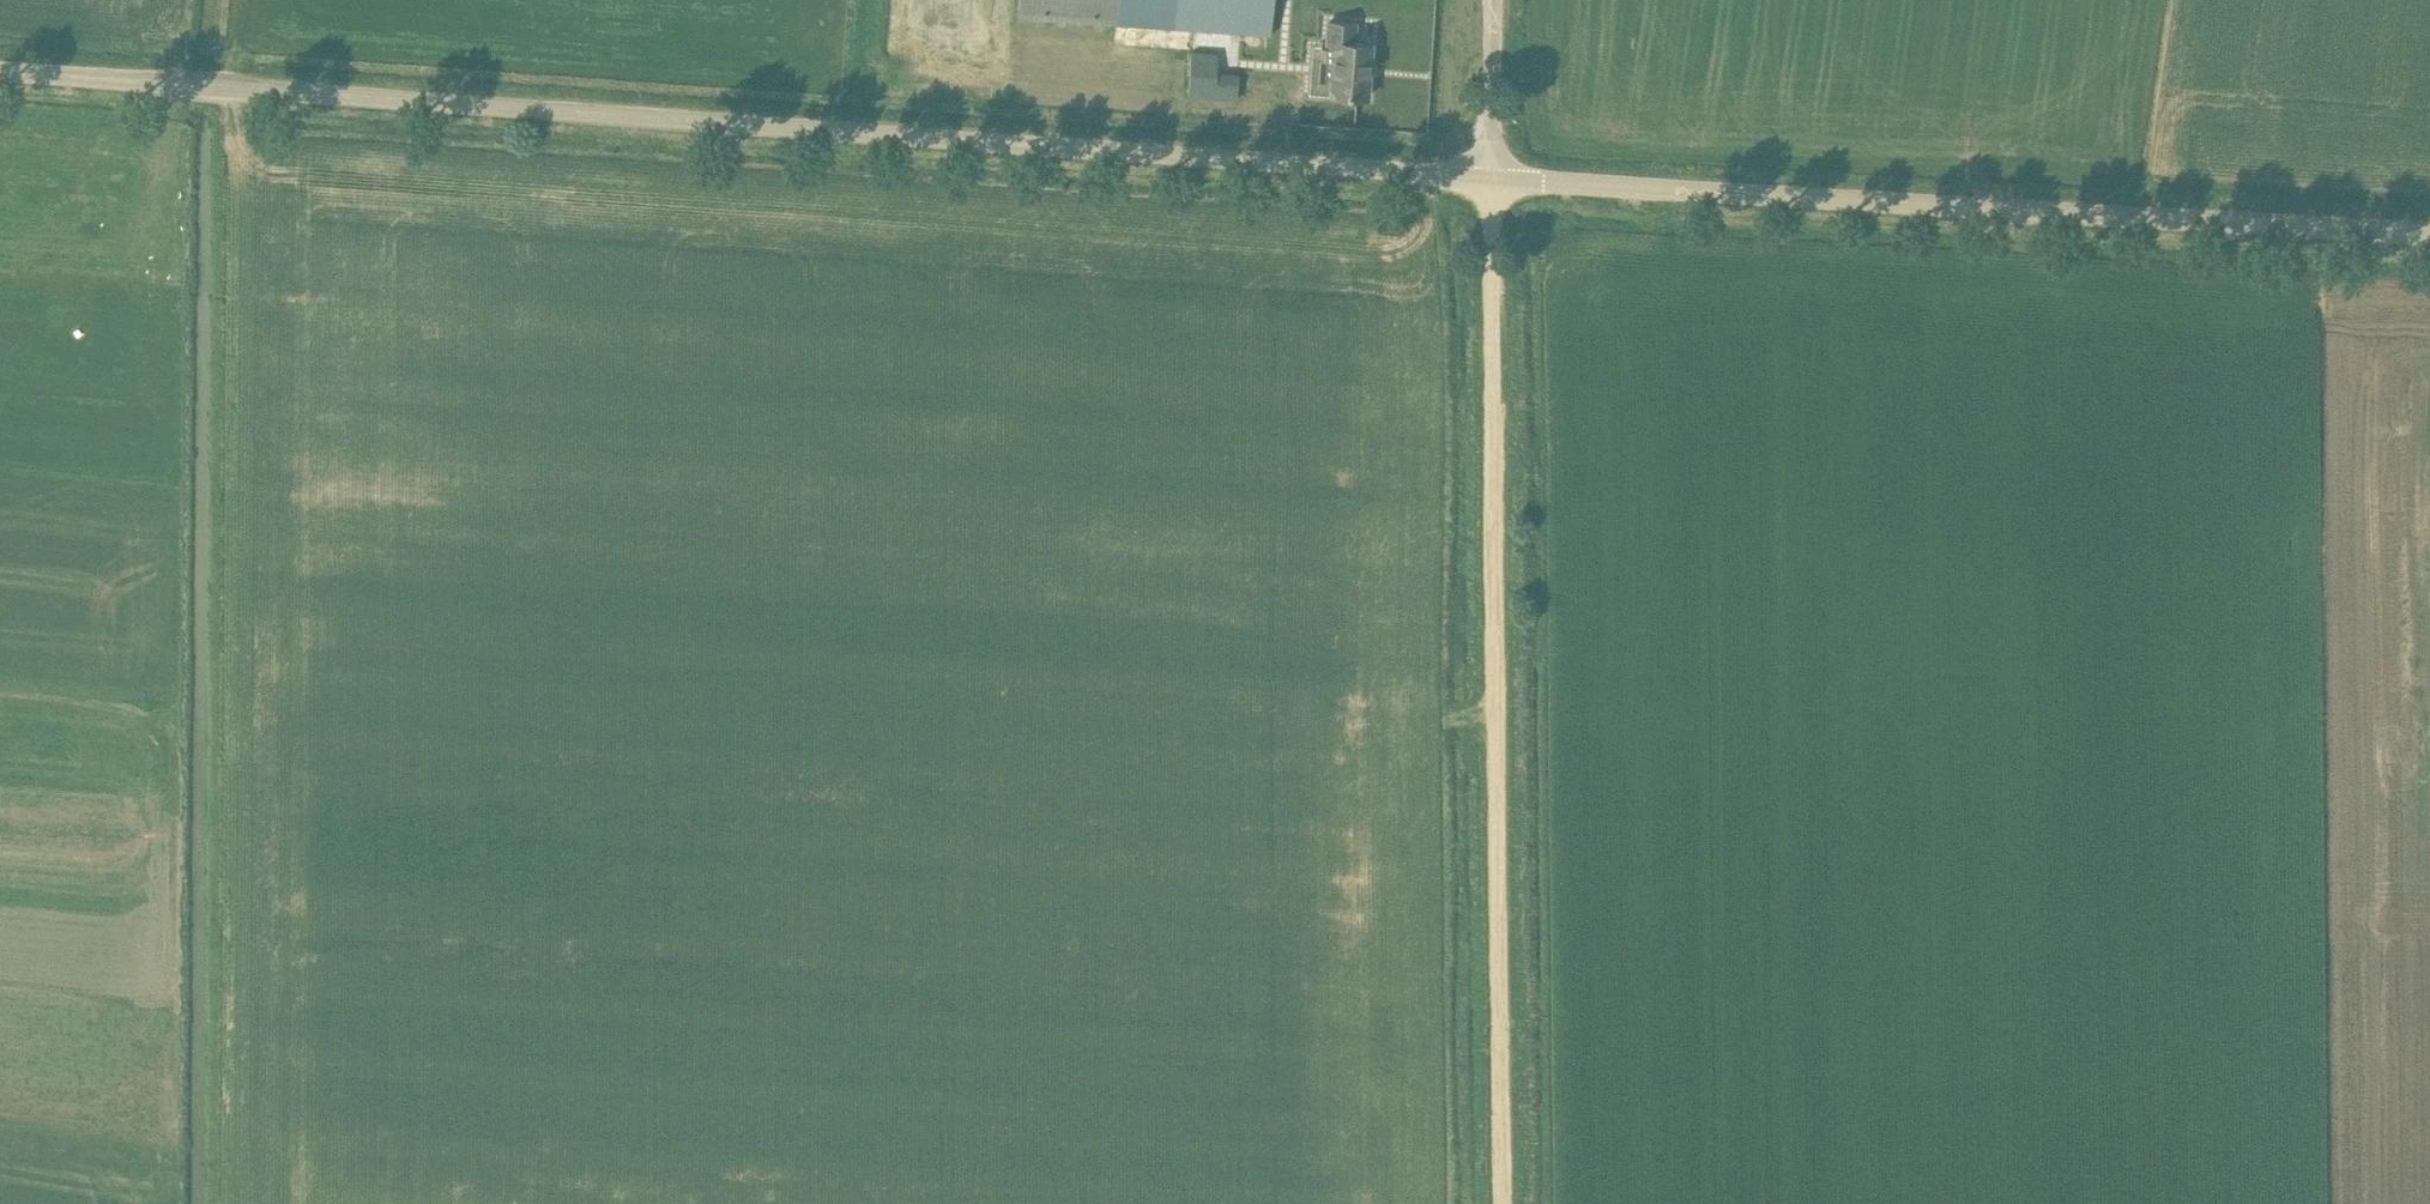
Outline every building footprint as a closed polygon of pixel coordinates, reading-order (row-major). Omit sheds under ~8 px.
[(1017,17),(1271,34),(1273,0),(1018,0),(1017,17)] [(1354,23),(1329,21),(1327,48),(1334,48),(1331,94),(1367,96),(1370,43),(1353,42),(1354,23)] [(1215,52),(1192,51),(1188,93),(1212,95),(1215,52)]
